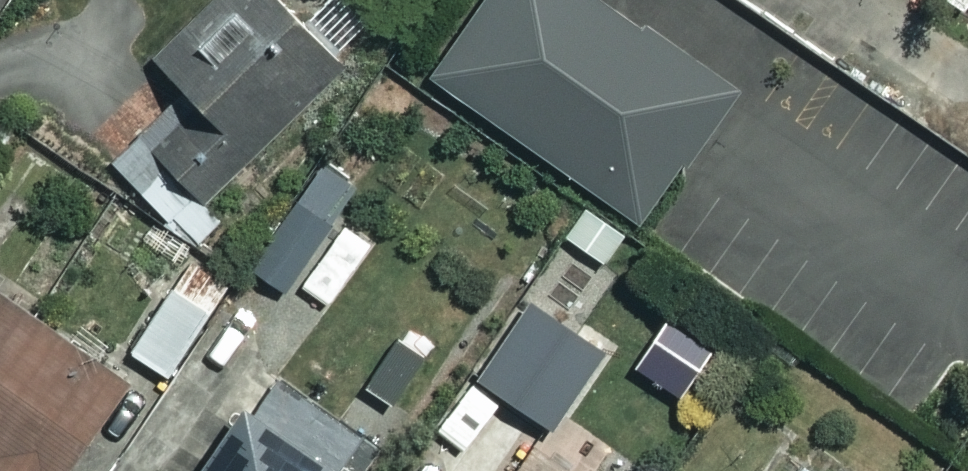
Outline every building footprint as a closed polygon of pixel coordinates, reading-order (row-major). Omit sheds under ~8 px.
[(110,161),(195,247),(399,46),(353,0),(324,0),(304,20),(284,0),(211,0),(155,55),(186,87),(110,161)] [(590,0),(506,0),(445,87),(649,228),(737,101),(590,0)] [(967,10),(967,0),(953,0),(967,10)] [(310,168),(241,264),(283,294),(351,198),(310,168)] [(228,279),(188,254),(129,349),(169,374),(228,279)] [(0,289),(0,470),(59,470),(126,379),(0,289)] [(546,368),(501,336),(431,435),(476,467),(546,368)] [(390,456),(257,369),(191,470),(380,470),(390,456)] [(529,446),(513,470),(570,470),(529,446)] [(802,462),(796,470),(815,470),(802,462)]
